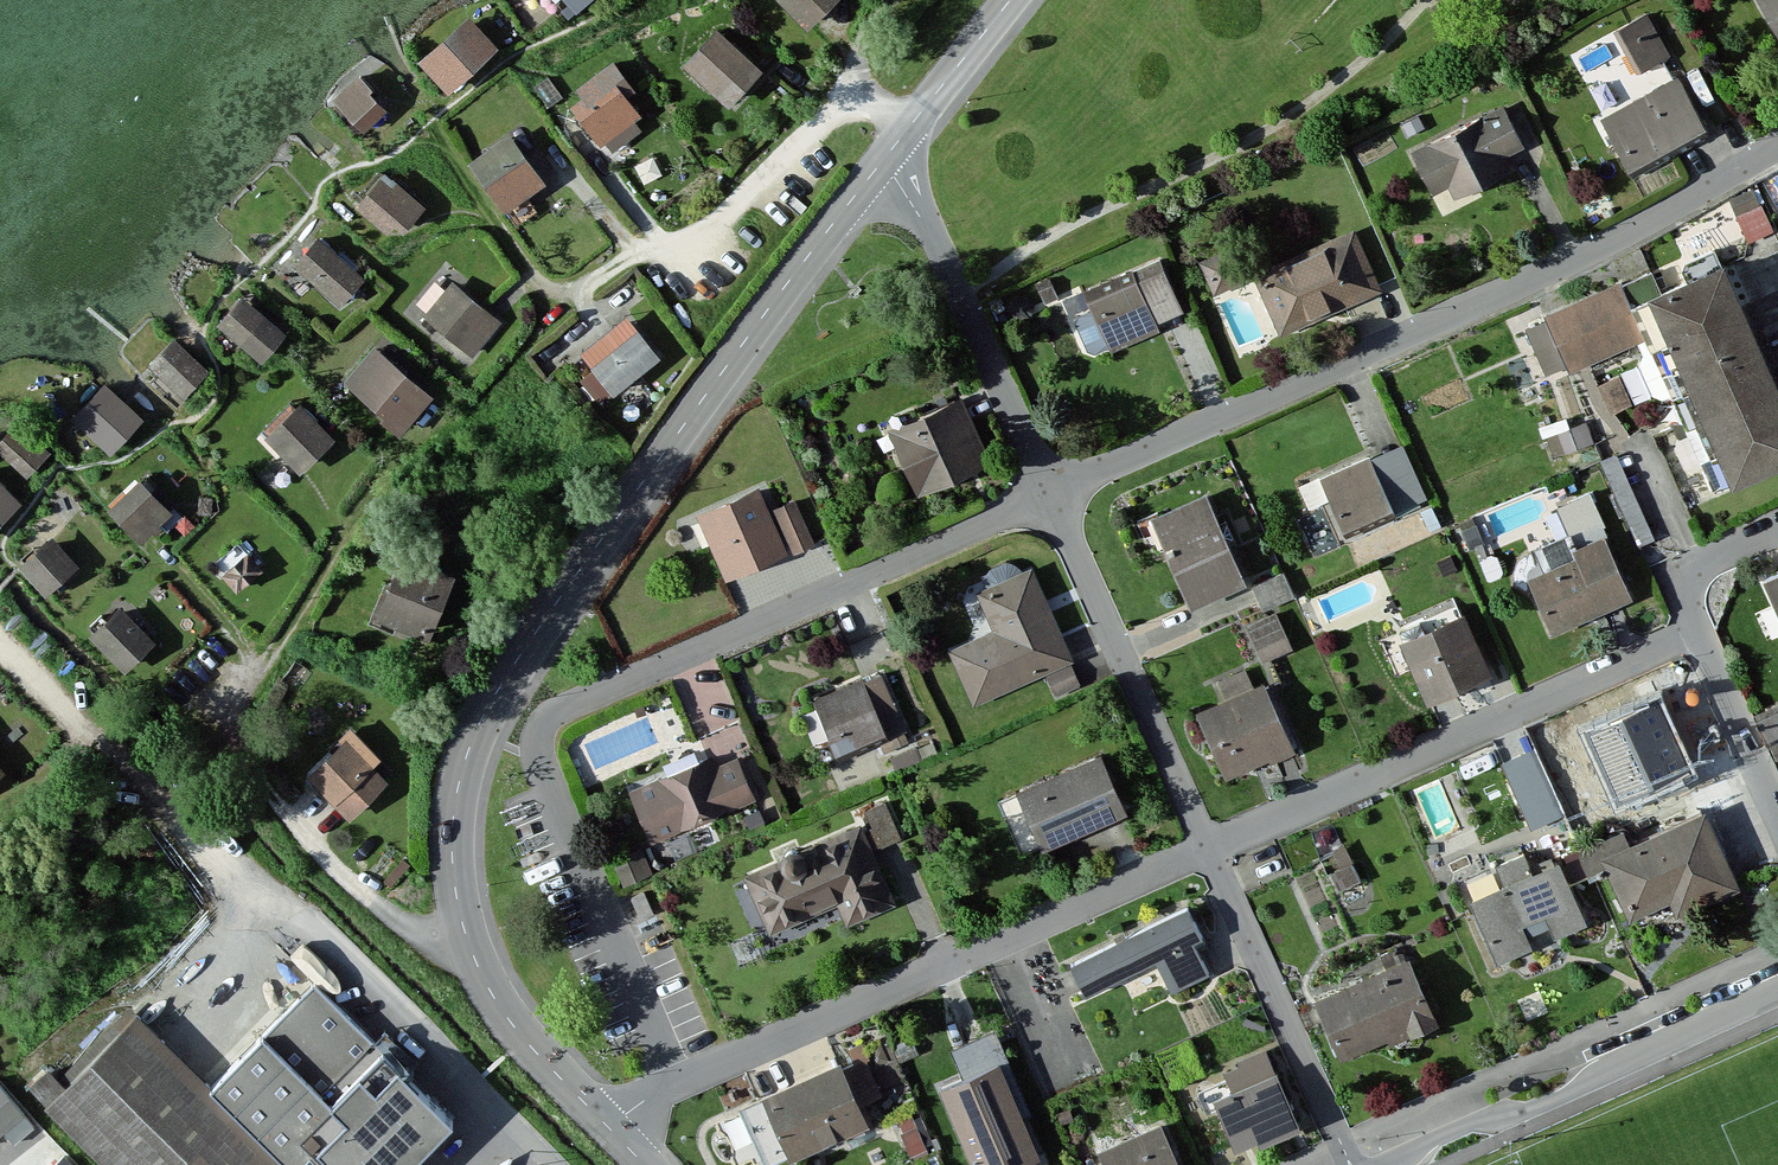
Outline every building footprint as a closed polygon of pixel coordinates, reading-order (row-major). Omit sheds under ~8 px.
[(575,12),(588,0),(564,0),(575,12)] [(809,30),(837,0),(777,0),(809,30)] [(1777,36),(1777,0),(1756,0),(1777,36)] [(1646,17),(1616,31),(1637,73),(1667,58),(1646,17)] [(494,47),(469,21),(423,65),(448,91),(494,47)] [(762,72),(718,33),(686,70),(730,108),(762,72)] [(633,94),(613,66),(578,91),(585,101),(574,109),(601,147),(639,120),(625,99),(633,94)] [(1676,81),(1603,120),(1629,169),(1702,130),(1676,81)] [(384,111),(359,83),(336,103),(360,131),(384,111)] [(1502,111),(1415,154),(1433,191),(1450,182),(1457,196),(1505,172),(1499,158),(1520,148),(1502,111)] [(1409,136),(1424,129),(1418,117),(1403,125),(1409,136)] [(543,186),(509,137),(470,164),(505,213),(543,186)] [(423,209),(386,177),(367,200),(405,231),(423,209)] [(1754,190),(1730,200),(1747,241),(1771,230),(1754,190)] [(1354,234),(1255,276),(1280,336),(1379,294),(1354,234)] [(363,281),(321,243),(298,268),(339,306),(363,281)] [(1200,263),(1214,295),(1240,284),(1226,251),(1200,263)] [(1161,263),(1132,275),(1154,324),(1183,312),(1161,263)] [(1650,303),(1733,489),(1777,469),(1777,399),(1721,271),(1650,303)] [(1132,275),(1086,294),(1109,348),(1156,328),(1154,324),(1132,275)] [(1037,284),(1046,304),(1057,299),(1048,278),(1037,284)] [(1618,285),(1545,317),(1570,373),(1643,341),(1618,285)] [(498,322),(451,286),(426,319),(473,355),(498,322)] [(284,336),(243,300),(219,327),(260,363),(284,336)] [(658,359),(627,321),(582,356),(614,395),(658,359)] [(207,374),(174,342),(150,367),(183,399),(207,374)] [(430,399),(375,351),(347,383),(401,434),(430,399)] [(1619,378),(1598,387),(1610,414),(1630,406),(1619,378)] [(111,452),(141,421),(104,387),(75,418),(111,452)] [(962,402),(890,433),(918,499),(990,469),(962,402)] [(333,443),(298,409),(266,442),(301,476),(333,443)] [(1586,425),(1549,437),(1556,458),(1593,445),(1586,425)] [(46,454),(17,426),(0,444),(0,450),(26,475),(46,454)] [(1402,448),(1370,462),(1393,514),(1426,500),(1402,448)] [(1368,459),(1321,480),(1346,535),(1393,514),(1370,462),(1368,459)] [(141,543),(169,514),(138,484),(110,512),(141,543)] [(1575,537),(1609,523),(1594,486),(1560,500),(1575,537)] [(0,488),(0,523),(18,506),(0,488)] [(760,493),(701,518),(728,580),(787,555),(769,513),(760,493)] [(1206,498),(1152,521),(1188,605),(1241,582),(1206,498)] [(795,502),(769,513),(787,555),(813,543),(795,502)] [(1574,562),(1530,581),(1553,634),(1631,601),(1604,539),(1570,553),(1574,562)] [(76,571),(50,541),(19,567),(45,597),(76,571)] [(238,592),(263,573),(249,556),(225,576),(238,592)] [(456,583),(404,560),(378,621),(430,644),(456,583)] [(1033,572),(977,595),(994,634),(949,653),(972,706),(1046,674),(1069,664),(1072,663),(1033,572)] [(1282,575),(1252,588),(1262,612),(1293,598),(1282,575)] [(1764,583),(1777,615),(1777,577),(1764,583)] [(156,646),(119,609),(90,638),(126,675),(156,646)] [(1275,614),(1246,627),(1263,663),(1291,650),(1275,614)] [(1464,620),(1402,647),(1427,706),(1490,679),(1464,620)] [(1069,664),(1046,674),(1055,695),(1078,685),(1069,664)] [(1249,664),(1223,674),(1229,692),(1256,682),(1249,664)] [(861,684),(814,703),(835,757),(883,739),(861,684)] [(1263,688),(1199,716),(1227,781),(1291,753),(1263,688)] [(1657,693),(1580,727),(1618,811),(1695,776),(1657,693)] [(1754,717),(1774,761),(1777,759),(1777,706),(1754,717)] [(1531,734),(1557,728),(1553,712),(1528,719),(1531,734)] [(384,785),(343,743),(309,776),(352,821),(384,785)] [(1533,753),(1504,764),(1532,829),(1563,816),(1533,753)] [(711,762),(631,795),(651,845),(754,803),(736,760),(714,769),(711,762)] [(1101,760),(1019,795),(1043,851),(1125,817),(1101,760)] [(884,805),(867,812),(881,847),(899,840),(884,805)] [(1623,835),(1581,854),(1591,878),(1607,872),(1629,922),(1670,904),(1676,917),(1737,890),(1704,816),(1629,849),(1623,835)] [(860,829),(747,878),(771,933),(838,904),(847,924),(893,904),(860,829)] [(1335,893),(1360,882),(1345,847),(1320,858),(1335,893)] [(1585,929),(1559,867),(1533,878),(1524,855),(1496,867),(1506,889),(1472,903),(1498,966),(1585,929)] [(616,869),(623,885),(650,873),(644,858),(616,869)] [(653,915),(643,892),(630,898),(639,920),(653,915)] [(1187,909),(1071,964),(1087,996),(1157,963),(1172,993),(1208,976),(1194,945),(1203,941),(1187,909)] [(1409,965),(1319,1002),(1342,1059),(1389,1040),(1391,1046),(1435,1028),(1409,965)] [(46,1112),(99,1164),(419,1164),(432,1152),(457,1128),(411,1082),(386,1057),(397,1046),(385,1034),(374,1045),(313,985),(211,1087),(140,1017),(46,1112)] [(853,1063),(764,1101),(789,1161),(867,1128),(858,1105),(882,1095),(861,1045),(848,1051),(853,1063)] [(1266,1058),(1226,1076),(1234,1096),(1212,1105),(1233,1153),(1295,1126),(1266,1058)] [(33,1080),(49,1098),(72,1079),(56,1061),(33,1080)] [(941,1091),(972,1164),(1029,1164),(1036,1162),(998,1069),(941,1091)] [(14,1139),(38,1120),(0,1071),(0,1133),(6,1129),(14,1139)] [(1072,1121),(1069,1110),(1057,1114),(1061,1124),(1072,1121)] [(911,1116),(899,1121),(904,1134),(901,1135),(910,1157),(926,1151),(911,1116)] [(1100,1155),(1104,1164),(1177,1164),(1161,1129),(1100,1155)] [(67,1148),(50,1164),(83,1164),(67,1148)]
